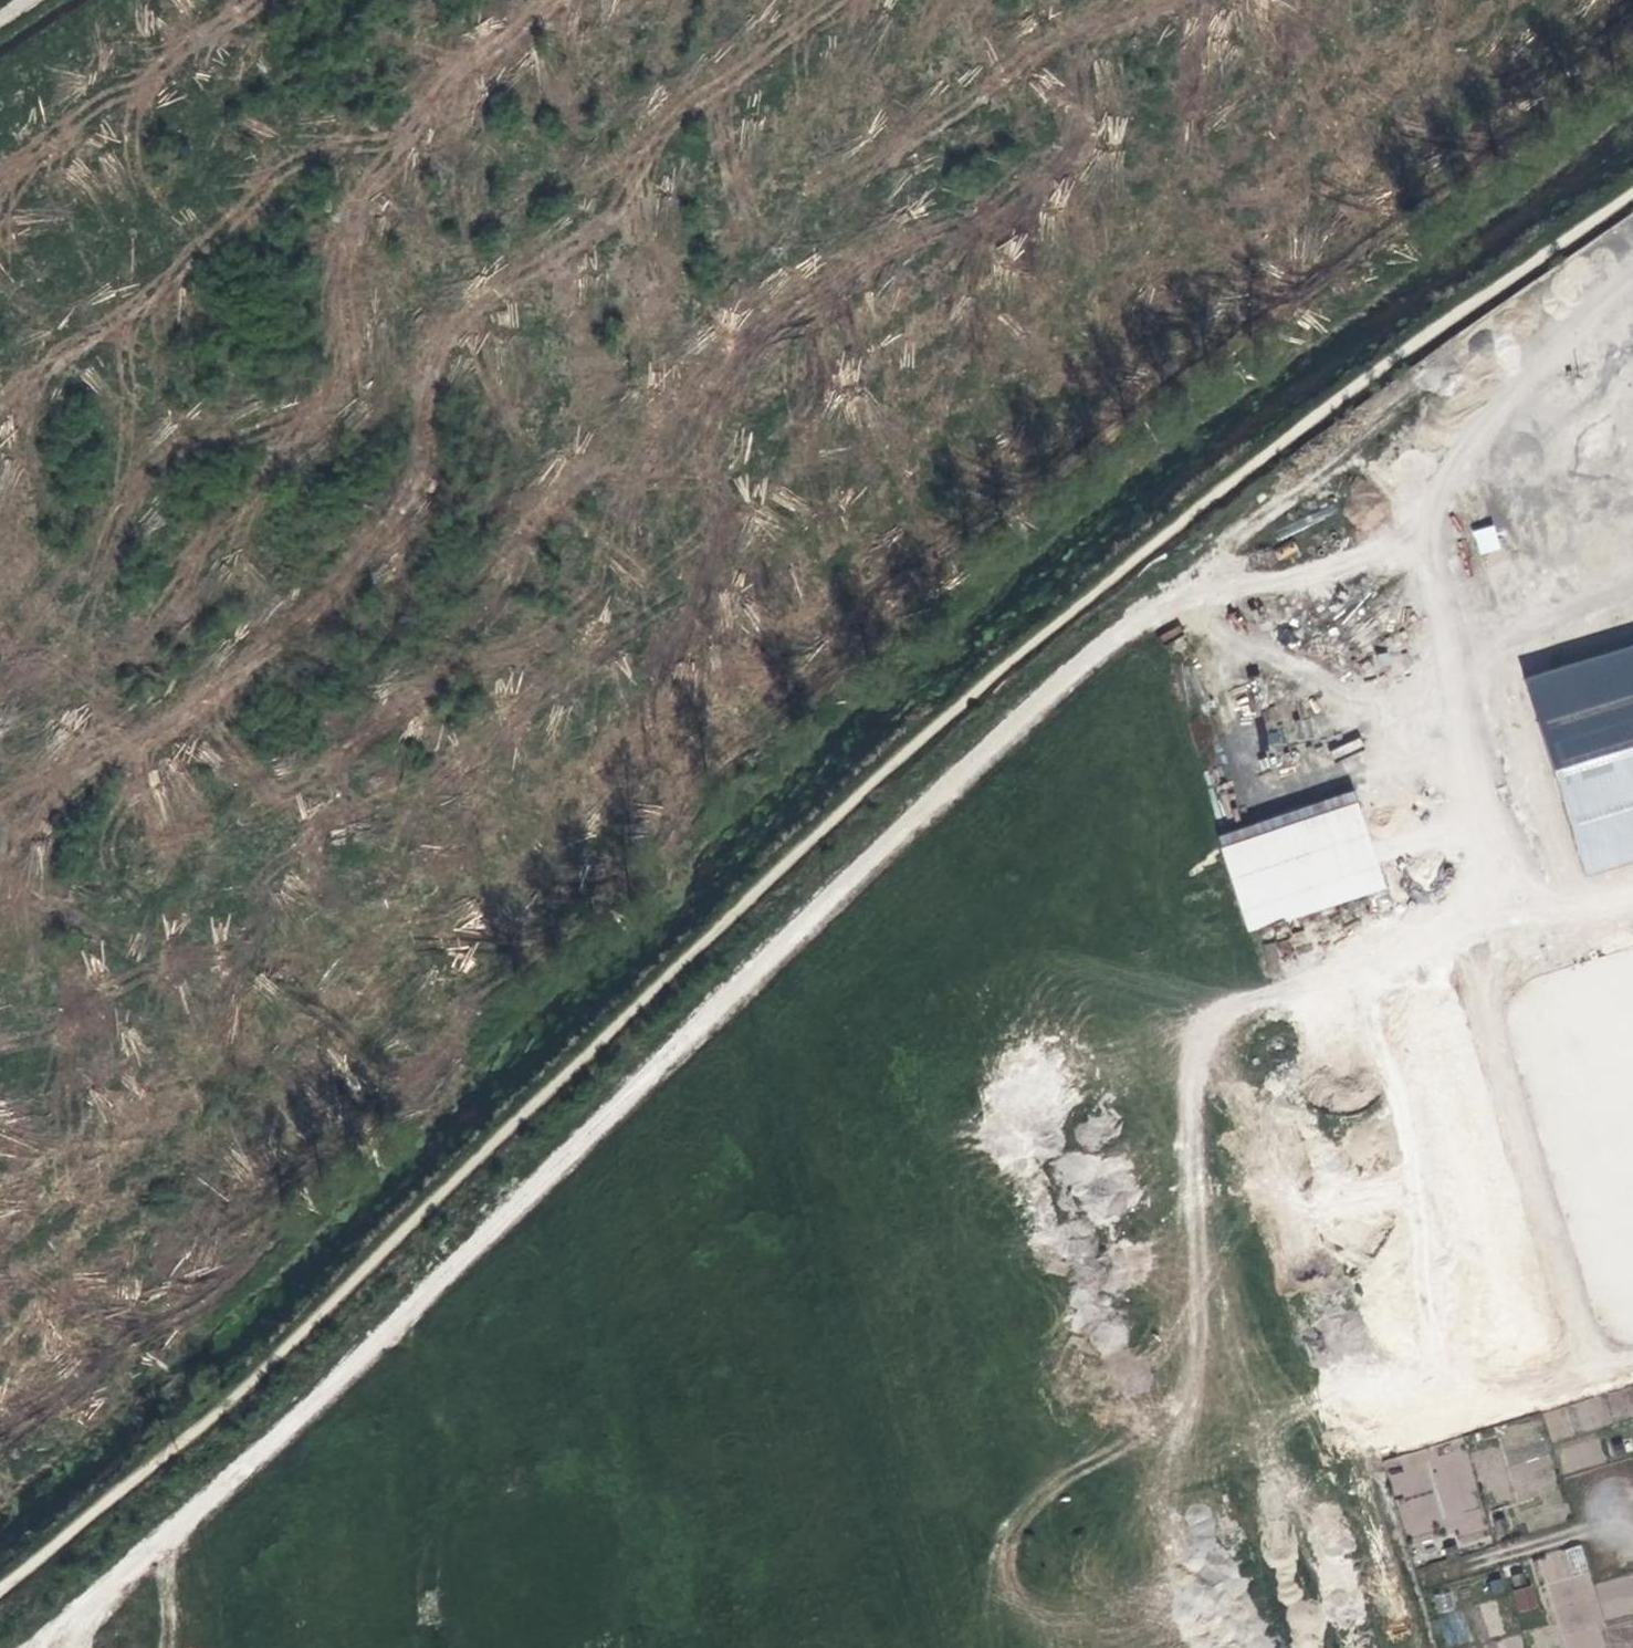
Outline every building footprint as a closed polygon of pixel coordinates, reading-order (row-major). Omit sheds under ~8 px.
[(1494,524),(1472,530),(1480,555),(1501,548),(1494,524)] [(1632,843),(1632,641),(1528,667),(1576,858),(1632,843)] [(1217,834),(1247,929),(1386,887),(1354,788),(1217,834)] [(1460,1446),(1387,1467),(1407,1537),(1438,1528),(1434,1512),(1475,1500),(1460,1446)] [(1581,1544),(1541,1555),(1566,1647),(1609,1647),(1581,1544)] [(1597,1618),(1632,1611),(1632,1575),(1581,1585),(1584,1602),(1594,1601),(1597,1618)] [(1515,1610),(1538,1607),(1535,1585),(1512,1588),(1515,1610)] [(1499,1602),(1479,1603),(1480,1636),(1501,1635),(1499,1602)] [(1523,1629),(1545,1622),(1541,1607),(1518,1614),(1523,1629)] [(1521,1636),(1489,1642),(1490,1647),(1523,1647),(1521,1636)]
